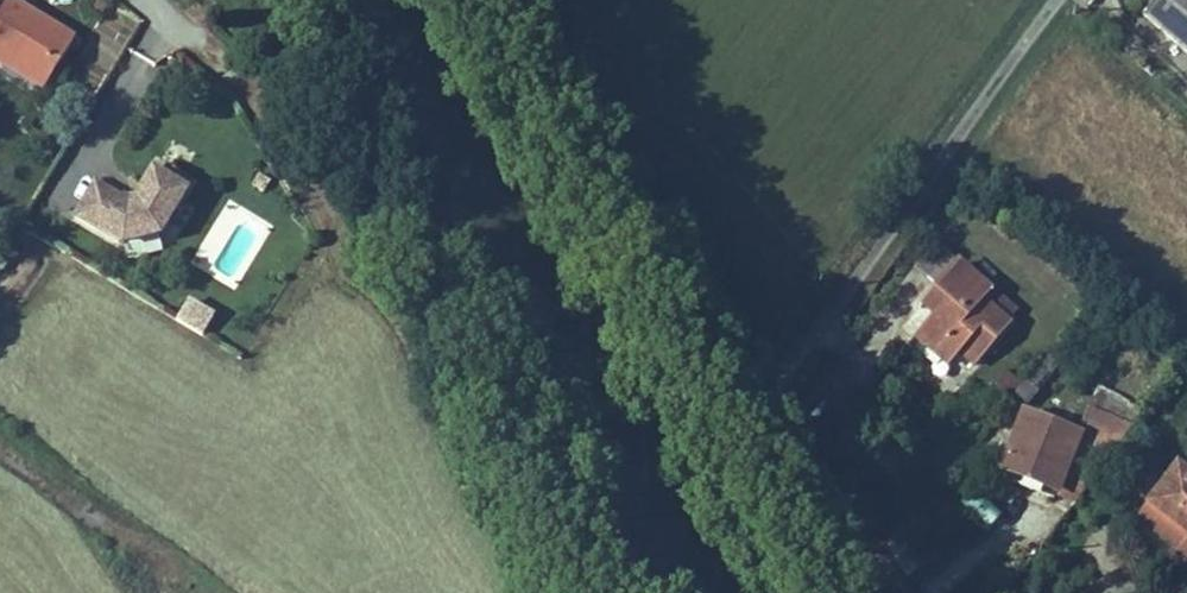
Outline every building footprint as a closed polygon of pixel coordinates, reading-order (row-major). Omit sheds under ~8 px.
[(8,0),(0,0),(0,55),(8,60),(5,66),(44,89),(73,40),(8,0)] [(1145,6),(1186,41),(1186,0),(1150,0),(1145,6)] [(5,66),(8,60),(0,55),(0,63),(5,66)] [(159,234),(190,182),(157,163),(135,201),(128,203),(95,184),(76,216),(122,244),(159,234)] [(264,192),(271,181),(260,173),(252,185),(264,192)] [(936,277),(957,254),(938,237),(917,260),(936,277)] [(970,362),(1006,321),(980,298),(986,291),(958,266),(921,307),(930,315),(915,332),(946,359),(955,349),(970,362)] [(202,336),(214,317),(187,301),(176,319),(202,336)] [(1067,466),(1089,483),(1139,418),(1089,399),(1080,428),(1023,407),(1006,452),(1063,474),(1067,466)] [(1080,494),(1089,483),(1067,466),(1063,474),(1006,452),(1003,459),(1055,478),(1080,494)] [(1152,495),(1170,470),(1154,458),(1136,483),(1152,495)] [(1152,495),(1186,520),(1186,465),(1178,459),(1170,470),(1152,495)] [(1180,539),(1186,529),(1186,520),(1152,495),(1141,511),(1180,539)]
